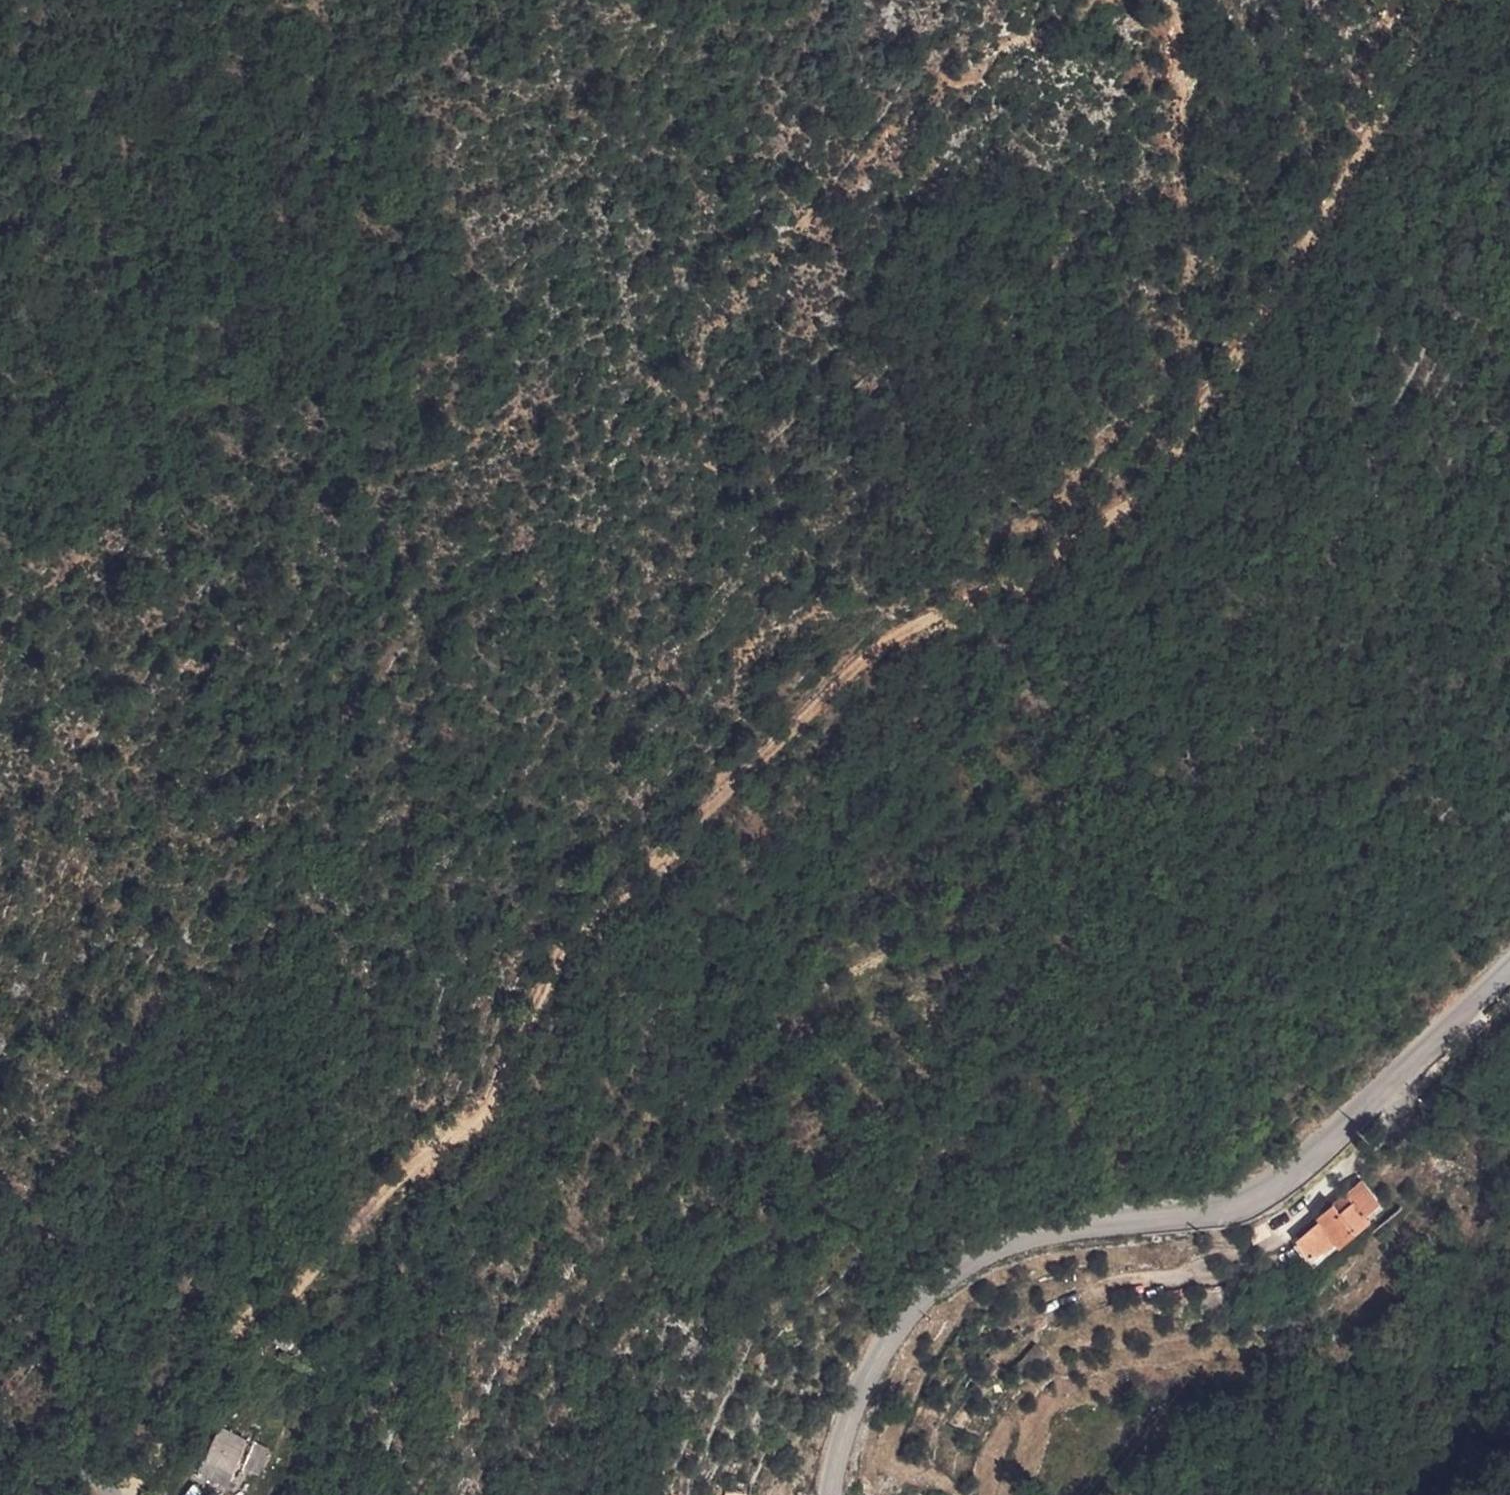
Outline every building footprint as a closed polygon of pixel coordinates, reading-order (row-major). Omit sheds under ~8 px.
[(1295,1223),(1299,1229),(1278,1247),(1294,1268),(1316,1249),(1324,1257),(1368,1222),(1340,1187),(1295,1223)] [(256,1343),(305,1373),(306,1372),(311,1280),(291,1316),(264,1329),(256,1343)] [(256,1455),(230,1438),(209,1469),(237,1487),(256,1455)] [(265,1489),(277,1470),(269,1464),(256,1483),(265,1489)] [(204,1478),(230,1494),(231,1494),(237,1487),(209,1469),(204,1478)]
